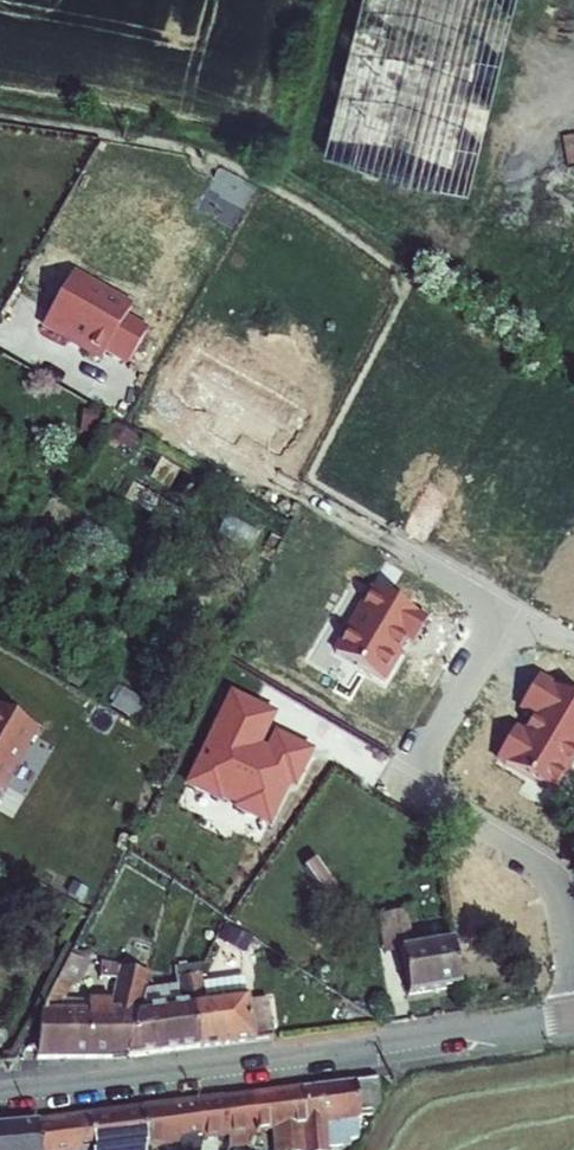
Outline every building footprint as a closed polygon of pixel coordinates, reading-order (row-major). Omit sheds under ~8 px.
[(348,187),(491,217),(536,0),(386,0),(348,187)] [(100,357),(122,369),(139,341),(117,328),(123,317),(64,283),(37,331),(64,346),(66,342),(78,348),(76,352),(97,363),(100,357)] [(426,622),(373,589),(333,653),(381,683),(399,654),(396,653),(404,641),(411,645),(426,622)] [(538,677),(520,708),(534,717),(524,735),(515,729),(497,760),(554,793),(573,758),(573,698),(538,677)] [(230,689),(186,779),(218,795),(220,792),(236,800),(234,803),(267,819),(287,778),(293,781),(310,746),(274,729),(266,746),(257,742),(272,709),(230,689)] [(7,796),(43,736),(0,710),(0,792),(7,796)] [(409,947),(417,992),(469,983),(461,939),(424,945),(417,906),(386,911),(393,950),(409,947)] [(45,1062),(130,1057),(143,1007),(151,977),(75,955),(42,1019),(45,1062)] [(197,1049),(188,975),(187,967),(174,969),(178,1002),(143,1007),(130,1057),(197,1049)] [(202,973),(188,975),(197,1049),(269,1040),(264,1001),(247,1003),(244,982),(203,987),(202,973)] [(303,1089),(308,1127),(303,1128),(304,1135),(298,1136),(300,1149),(335,1149),(333,1141),(360,1137),(359,1121),(374,1118),(382,1103),(377,1078),(303,1089)] [(303,1089),(250,1096),(255,1134),(303,1128),(308,1127),(303,1089)] [(197,1103),(203,1149),(206,1149),(209,1149),(207,1140),(255,1134),(250,1096),(197,1103)] [(144,1110),(149,1148),(196,1142),(197,1149),(203,1149),(197,1103),(144,1110)] [(92,1117),(96,1149),(132,1149),(149,1148),(144,1110),(92,1117)] [(39,1125),(42,1149),(96,1149),(92,1117),(39,1125)] [(39,1125),(0,1129),(0,1149),(42,1149),(39,1125)]
